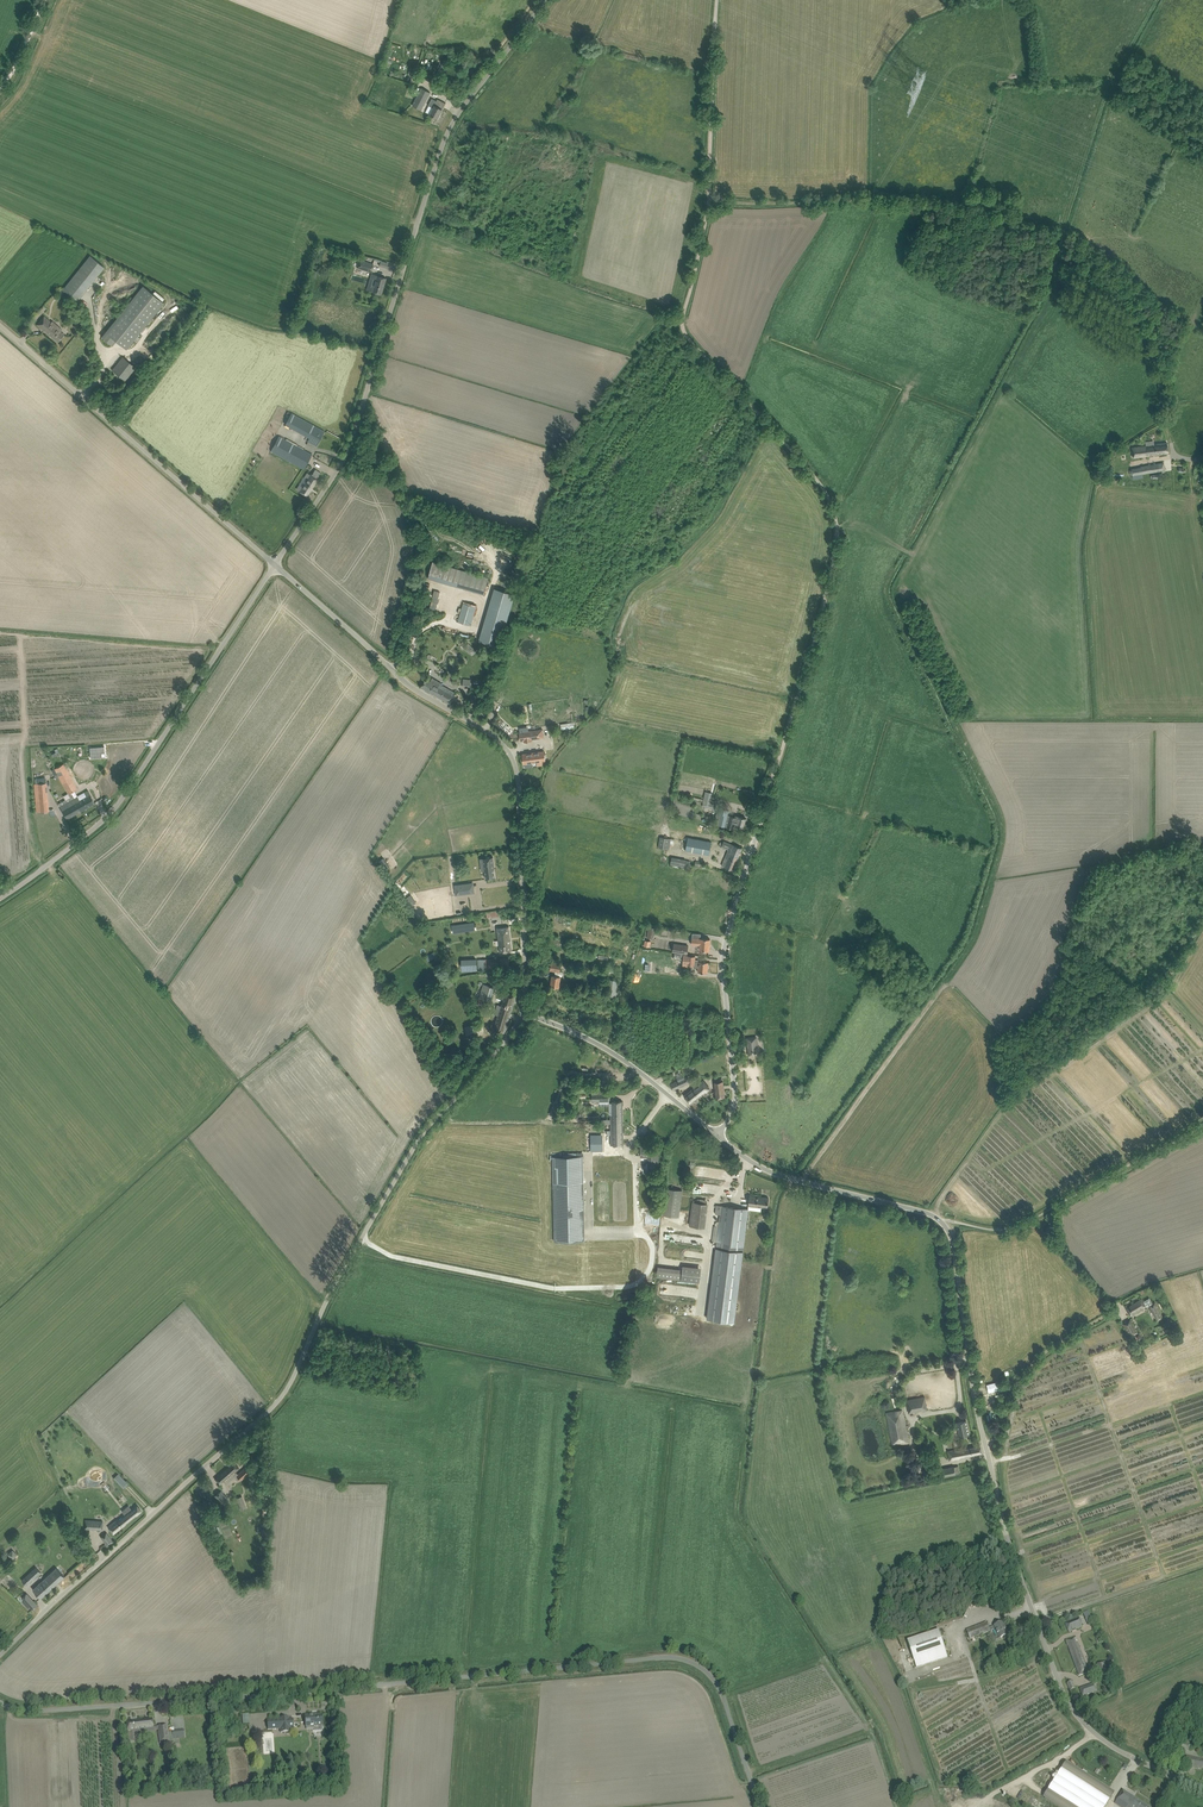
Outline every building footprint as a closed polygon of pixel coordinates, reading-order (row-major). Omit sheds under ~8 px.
[(421,110),(430,92),(422,88),(412,106),(421,110)] [(438,119),(446,103),(438,99),(437,101),(432,98),(428,105),(433,108),(430,115),(438,119)] [(77,300),(104,267),(90,255),(63,289),(77,300)] [(371,272),(373,264),(359,260),(357,267),(371,272)] [(372,291),(381,294),(384,283),(386,278),(377,275),(372,291)] [(112,345),(116,341),(126,349),(163,303),(143,286),(102,337),(112,345)] [(45,330),(58,342),(64,335),(60,331),(62,330),(52,321),(51,322),(44,316),(37,324),(44,331),(45,330)] [(113,370),(125,380),(135,367),(123,357),(113,370)] [(93,358),(89,363),(94,368),(98,363),(93,358)] [(309,438),(307,442),(316,447),(325,431),(291,413),(285,424),(309,438)] [(271,451),(299,466),(304,469),(312,454),(279,436),(271,451)] [(1132,447),(1133,456),(1145,455),(1157,454),(1157,453),(1168,452),(1167,442),(1156,444),(1132,447)] [(1131,468),(1133,479),(1143,477),(1142,473),(1165,470),(1164,463),(1131,468)] [(311,474),(299,491),(307,496),(318,478),(314,476),(317,471),(315,469),(312,474),(311,474)] [(434,562),(430,578),(486,594),(491,577),(434,562)] [(485,622),(479,640),(496,646),(500,646),(505,628),(515,594),(495,588),(485,622)] [(458,621),(470,625),(476,606),(463,602),(458,621)] [(468,643),(464,648),(472,656),(477,651),(468,643)] [(441,684),(441,683),(432,677),(430,681),(426,678),(421,687),(450,704),(455,695),(453,693),(454,692),(441,684)] [(519,733),(520,741),(524,740),(524,742),(532,741),(532,739),(544,737),(542,729),(519,733)] [(104,746),(90,748),(91,758),(101,757),(101,752),(105,752),(104,746)] [(80,748),(83,769),(91,768),(90,759),(89,759),(88,748),(80,748)] [(522,754),(524,763),(537,762),(537,765),(546,764),(544,751),(522,754)] [(55,768),(69,793),(77,789),(63,764),(55,768)] [(34,784),(37,812),(49,811),(46,782),(34,784)] [(95,803),(88,790),(60,806),(67,819),(95,803)] [(705,791),(702,802),(703,803),(702,806),(715,809),(716,805),(709,803),(711,793),(705,791)] [(714,824),(725,827),(729,810),(720,808),(719,813),(717,812),(714,824)] [(739,816),(739,818),(730,816),(727,827),(733,829),(734,824),(737,825),(743,827),(746,818),(739,816)] [(669,849),(671,839),(660,837),(658,847),(669,849)] [(709,855),(711,842),(688,837),(686,850),(709,855)] [(723,861),(722,865),(733,870),(742,848),(734,844),(723,841),(721,846),(731,850),(726,862),(723,861)] [(495,869),(493,857),(483,858),(486,879),(495,878),(494,869),(495,869)] [(670,865),(685,867),(686,859),(671,857),(670,865)] [(468,883),(455,885),(456,895),(469,893),(468,883)] [(486,913),(487,918),(491,917),(491,920),(500,918),(499,911),(490,912),(486,913)] [(454,924),(455,932),(476,929),(474,921),(454,924)] [(512,950),(509,926),(496,928),(499,952),(512,950)] [(695,945),(700,945),(699,949),(709,950),(710,939),(700,938),(696,938),(695,945)] [(687,954),(689,945),(674,943),(672,952),(674,952),(681,953),(687,954)] [(426,957),(428,961),(436,957),(433,952),(426,957)] [(695,961),(695,956),(688,956),(683,955),(683,964),(694,965),(694,967),(698,967),(698,971),(698,972),(701,972),(707,973),(708,962),(702,962),(695,961)] [(478,960),(478,969),(509,968),(509,958),(478,960)] [(550,971),(560,972),(561,962),(551,961),(550,971)] [(551,985),(557,986),(559,987),(564,987),(564,983),(560,982),(560,977),(552,975),(551,985)] [(607,995),(615,996),(617,980),(609,979),(607,995)] [(479,998),(490,1001),(494,987),(483,984),(479,998)] [(493,1029),(504,1033),(516,996),(502,991),(500,997),(504,998),(501,1005),(498,1004),(495,1014),(498,1015),(493,1029)] [(756,1050),(755,1042),(756,1042),(756,1037),(747,1038),(749,1055),(758,1054),(757,1050),(756,1050)] [(678,1088),(690,1082),(688,1076),(670,1084),(672,1090),(678,1088)] [(702,1081),(684,1095),(691,1104),(709,1089),(708,1087),(707,1088),(702,1081)] [(714,1082),(716,1098),(725,1097),(723,1081),(714,1082)] [(609,1092),(602,1092),(602,1088),(592,1089),(592,1101),(609,1101),(609,1092)] [(610,1115),(610,1145),(623,1145),(623,1101),(612,1101),(612,1115),(610,1115)] [(602,1135),(591,1135),(591,1150),(602,1150),(602,1135)] [(583,1155),(553,1156),(554,1241),(585,1241),(583,1155)] [(662,1215),(679,1217),(682,1190),(665,1188),(662,1215)] [(748,1205),(767,1208),(769,1198),(750,1195),(748,1205)] [(690,1202),(692,1202),(689,1226),(702,1227),(704,1209),(708,1210),(708,1203),(695,1201),(695,1198),(690,1197),(690,1202)] [(711,1284),(707,1319),(734,1322),(738,1288),(739,1283),(741,1270),(742,1260),(743,1251),(748,1209),(721,1205),(716,1205),(715,1214),(720,1214),(716,1248),(712,1279),(711,1284)] [(647,1212),(647,1223),(661,1224),(662,1212),(647,1212)] [(685,1265),(685,1269),(659,1266),(658,1277),(702,1282),(704,1267),(685,1265)] [(1146,1307),(1145,1305),(1148,1303),(1157,1320),(1162,1317),(1154,1303),(1152,1304),(1149,1299),(1143,1302),(1141,1299),(1126,1308),(1130,1316),(1146,1307)] [(1138,1332),(1130,1319),(1122,1323),(1130,1337),(1138,1332)] [(922,1410),(926,1410),(924,1397),(906,1400),(908,1413),(913,1412),(913,1410),(922,1409),(922,1410)] [(886,1413),(892,1445),(903,1443),(903,1441),(907,1440),(902,1412),(898,1413),(898,1411),(886,1413)] [(956,1423),(959,1436),(969,1434),(966,1421),(956,1423)] [(947,1451),(949,1460),(982,1453),(980,1445),(947,1451)] [(241,1481),(251,1472),(246,1467),(238,1474),(236,1471),(239,1468),(234,1462),(215,1479),(221,1484),(234,1473),(236,1475),(241,1481)] [(940,1469),(942,1476),(955,1474),(954,1466),(940,1469)] [(118,1473),(113,1478),(123,1488),(128,1484),(118,1473)] [(229,1499),(221,1490),(214,1496),(222,1505),(229,1499)] [(124,1514),(108,1527),(113,1533),(141,1511),(136,1504),(131,1509),(132,1510),(125,1515),(124,1514)] [(85,1520),(85,1529),(90,1529),(90,1528),(96,1529),(102,1530),(102,1521),(85,1520)] [(106,1531),(100,1536),(105,1543),(103,1544),(106,1547),(114,1541),(106,1531)] [(36,1567),(22,1580),(26,1585),(41,1572),(36,1567)] [(33,1589),(41,1598),(64,1577),(56,1568),(33,1589)] [(32,1599),(27,1603),(32,1609),(37,1605),(32,1599)] [(1079,1617),(1065,1623),(1069,1631),(1082,1626),(1079,1617)] [(996,1629),(999,1638),(1008,1635),(1003,1622),(989,1628),(987,1624),(978,1627),(977,1626),(966,1631),(969,1639),(981,1634),(982,1636),(991,1632),(990,1631),(996,1629)] [(907,1640),(916,1667),(948,1657),(939,1630),(907,1640)] [(1066,1640),(1079,1675),(1089,1672),(1075,1637),(1066,1640)] [(1097,1663),(1100,1681),(1107,1680),(1105,1662),(1097,1663)] [(1067,1683),(1070,1690),(1075,1688),(1072,1681),(1067,1683)] [(1097,1691),(1094,1683),(1088,1686),(1090,1693),(1097,1691)] [(305,1716),(306,1727),(314,1726),(315,1730),(322,1730),(322,1725),(323,1725),(322,1715),(305,1716)] [(280,1720),(267,1720),(268,1729),(280,1728),(289,1728),(294,1727),(293,1719),(289,1719),(289,1717),(280,1718),(280,1720)] [(152,1719),(127,1722),(127,1728),(128,1731),(129,1740),(135,1740),(134,1730),(153,1728),(152,1719)] [(167,1725),(158,1726),(159,1735),(162,1735),(163,1743),(173,1742),(172,1732),(168,1732),(167,1725)] [(172,1731),(173,1739),(185,1737),(184,1729),(172,1731)] [(1202,1769),(1202,1759),(1186,1756),(1184,1765),(1187,1766),(1188,1765),(1191,1765),(1191,1766),(1202,1769)] [(1044,1798),(1058,1806),(1105,1806),(1113,1794),(1065,1764),(1044,1798)] [(1121,1806),(1127,1806),(1128,1804),(1130,1806),(1149,1806),(1123,1790),(1115,1803),(1121,1806)]
